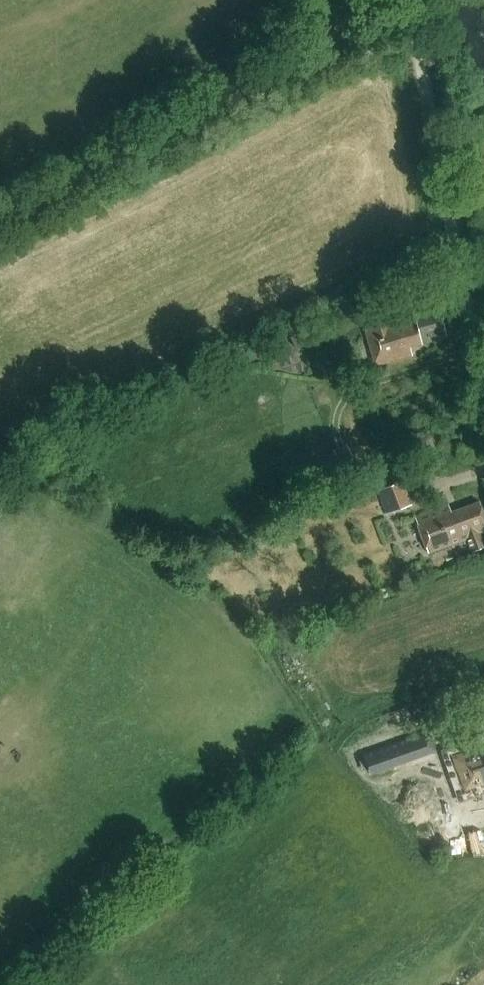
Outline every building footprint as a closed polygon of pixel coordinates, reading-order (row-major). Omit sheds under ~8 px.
[(385,307),(364,313),(368,328),(365,329),(376,368),(411,357),(409,348),(446,337),(435,302),(412,309),(414,315),(389,322),(385,307)] [(289,334),(295,347),(311,340),(305,326),(289,334)] [(312,468),(321,487),(357,470),(346,445),(332,452),(335,457),(312,468)] [(385,517),(411,507),(402,483),(375,493),(385,517)] [(481,549),(476,536),(483,533),(483,519),(479,504),(451,515),(448,507),(414,520),(427,554),(464,541),(469,554),(481,549)] [(476,716),(480,729),(483,728),(483,713),(476,716)] [(364,755),(369,772),(415,756),(409,739),(364,755)] [(454,759),(465,789),(483,782),(483,747),(454,759)] [(431,787),(399,806),(405,816),(437,797),(431,787)]
